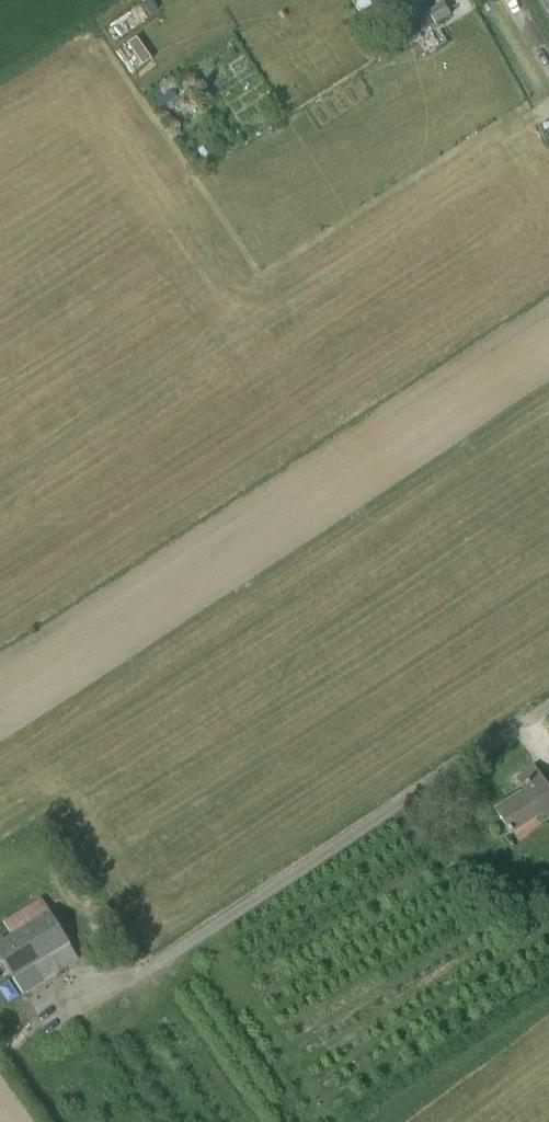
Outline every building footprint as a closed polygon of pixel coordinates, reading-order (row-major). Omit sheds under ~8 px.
[(393,3),(402,16),(429,0),(398,0),(393,3)] [(420,14),(406,23),(415,36),(451,14),(444,3),(421,16),(420,14)] [(542,818),(546,823),(548,821),(548,787),(535,766),(517,778),(524,790),(495,809),(514,836),(542,818)] [(13,935),(0,943),(0,957),(14,979),(71,944),(49,912),(51,911),(42,899),(4,922),(13,935)]
